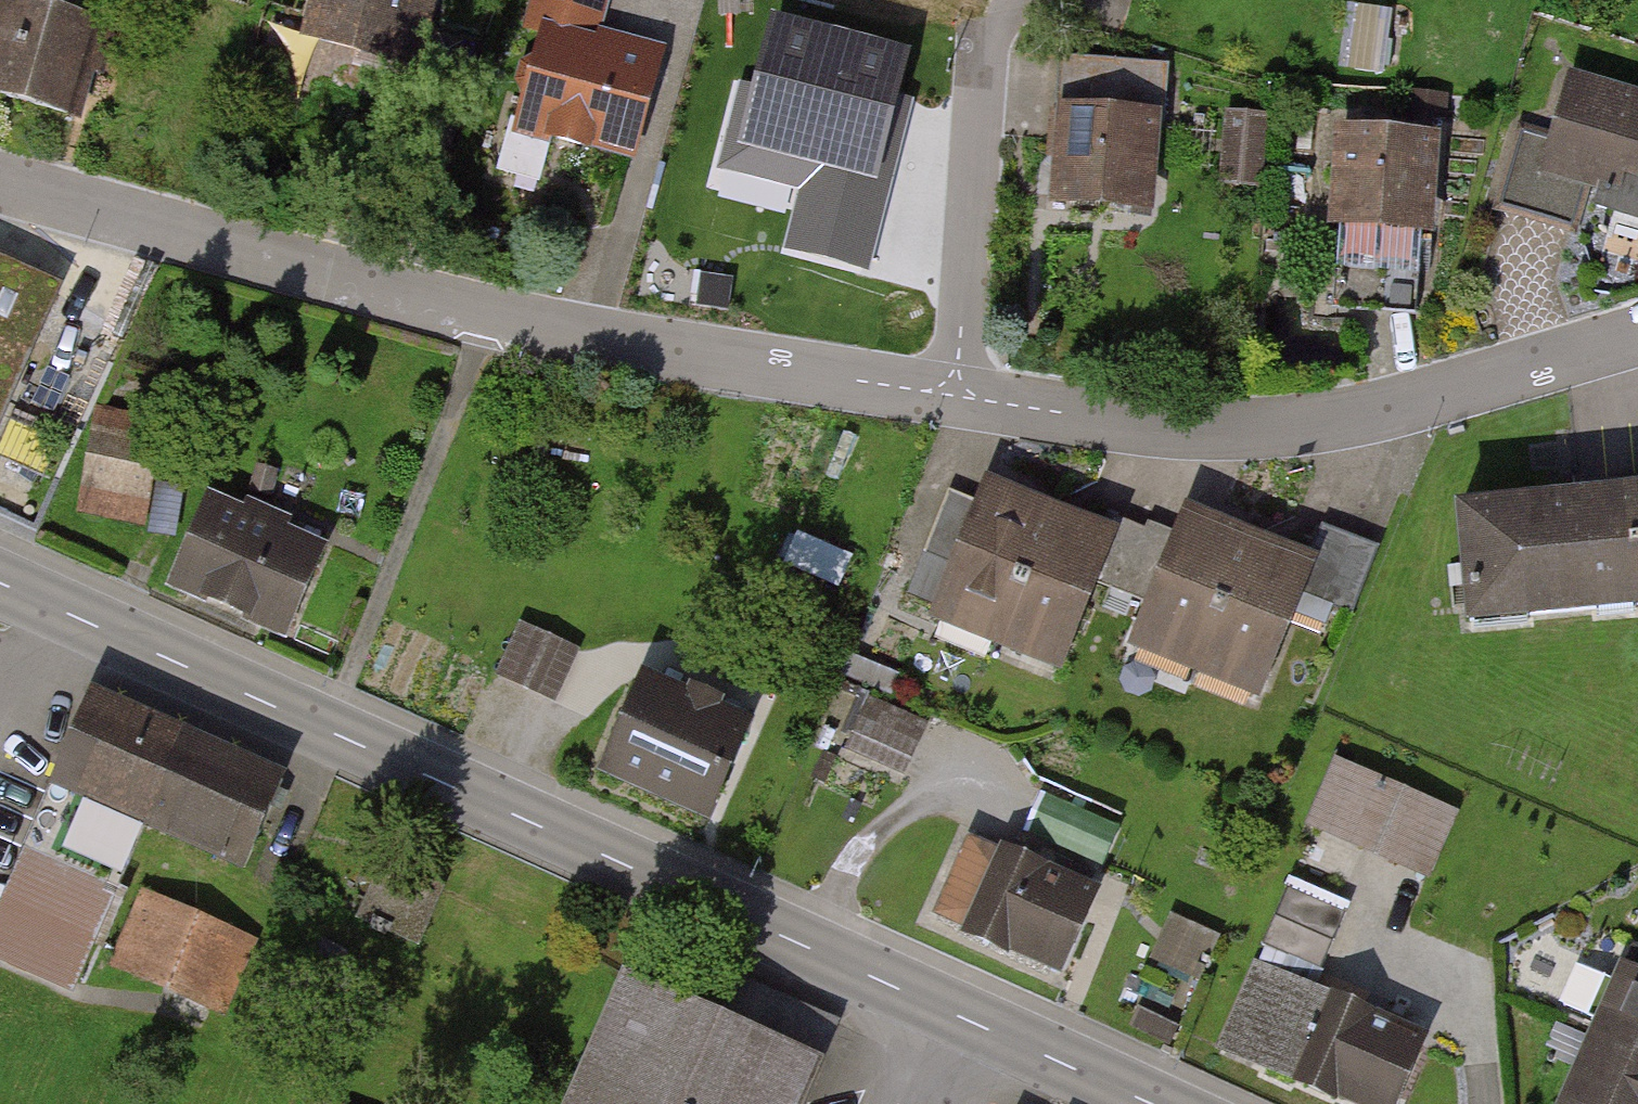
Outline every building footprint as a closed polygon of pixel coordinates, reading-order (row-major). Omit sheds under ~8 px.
[(76,117),(88,73),(100,77),(122,0),(7,0),(0,23),(0,96),(76,117)] [(309,36),(414,65),(432,0),(319,0),(309,36)] [(633,157),(660,56),(598,39),(608,0),(548,0),(542,24),(555,28),(528,130),(633,157)] [(815,157),(792,245),(864,263),(888,172),(872,168),(900,61),(777,30),(749,140),(815,157)] [(1066,150),(1062,197),(1144,203),(1150,123),(1166,124),(1171,64),(1060,56),(1053,149),(1066,150)] [(1500,206),(1572,227),(1586,179),(1604,184),(1598,206),(1637,218),(1637,100),(1573,81),(1556,140),(1523,130),(1500,206)] [(1264,116),(1229,113),(1223,182),(1259,185),(1264,116)] [(1334,302),(1417,308),(1430,143),(1347,137),(1334,302)] [(54,293),(0,269),(0,412),(54,293)] [(161,423),(97,412),(81,506),(145,517),(161,423)] [(949,492),(908,594),(1063,656),(1093,581),(1122,592),(1126,582),(1147,530),(1115,517),(1108,535),(988,487),(981,504),(949,492)] [(1472,621),(1637,605),(1637,493),(1461,510),(1472,621)] [(211,506),(178,581),(284,629),(318,553),(281,537),(287,523),(245,504),(238,518),(211,506)] [(1157,595),(1142,634),(1261,682),(1298,590),(1352,612),(1377,547),(1322,525),(1307,562),(1188,514),(1180,534),(1150,523),(1147,530),(1126,582),(1157,595)] [(851,557),(798,534),(786,563),(838,586),(851,557)] [(521,623),(498,675),(555,700),(578,649),(521,623)] [(645,681),(605,771),(707,817),(748,726),(716,712),(720,704),(691,690),(687,700),(645,681)] [(0,902),(0,948),(76,982),(148,821),(245,865),(283,781),(93,695),(0,902)] [(918,744),(860,718),(846,749),(904,775),(918,744)] [(1450,812),(1339,764),(1313,825),(1424,873),(1450,812)] [(971,836),(935,915),(1057,971),(1094,892),(971,836)] [(383,867),(363,913),(416,936),(436,890),(383,867)] [(1346,911),(1287,887),(1263,946),(1321,970),(1346,911)] [(143,899),(118,959),(227,1005),(253,946),(143,899)] [(1205,974),(1219,938),(1174,920),(1159,955),(1205,974)] [(1625,963),(1617,981),(1582,966),(1564,1006),(1600,1021),(1562,1103),(1637,1103),(1637,969),(1625,963)] [(1223,1046),(1352,1103),(1391,1103),(1421,1039),(1259,966),(1223,1046)] [(822,1057),(624,972),(566,1103),(801,1103),(822,1057)]
